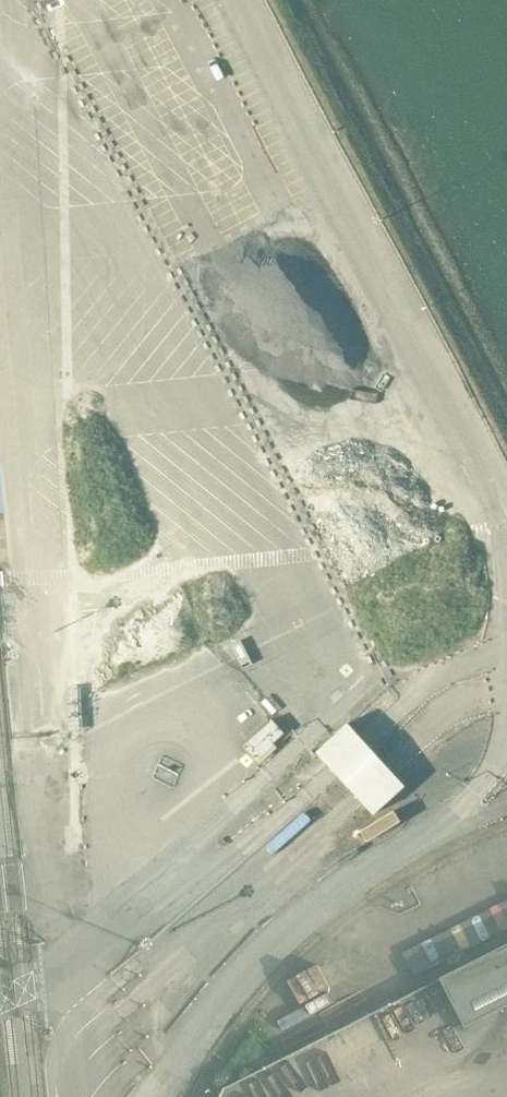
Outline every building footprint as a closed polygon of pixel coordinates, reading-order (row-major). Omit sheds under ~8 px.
[(272,720),(243,747),(255,759),(284,733),(272,720)] [(356,795),(374,814),(405,786),(387,766),(363,741),(348,724),(317,752),(331,768),(356,795)] [(359,831),(366,842),(397,822),(390,811),(359,831)] [(442,979),(467,1027),(506,1007),(506,946),(442,979)]
